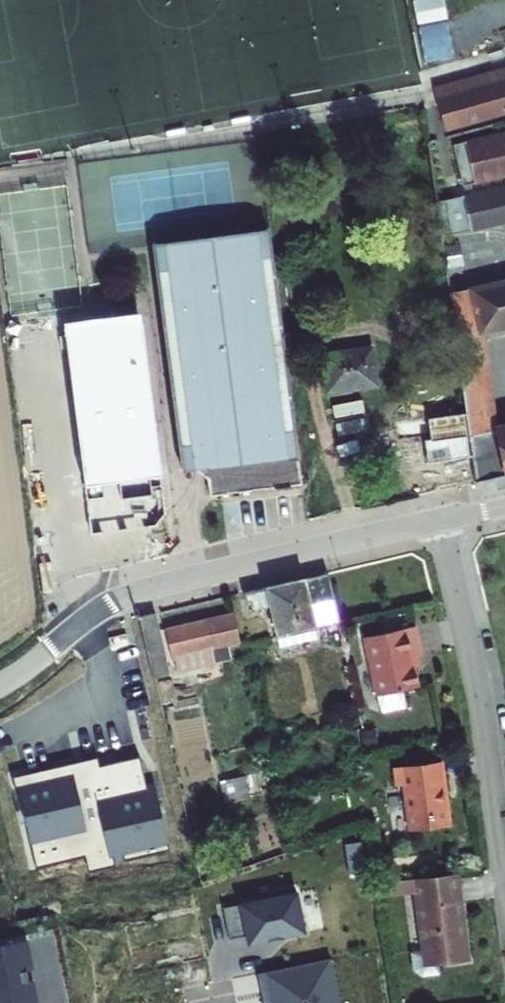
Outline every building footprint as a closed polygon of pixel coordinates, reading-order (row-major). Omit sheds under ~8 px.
[(432,89),(445,132),(504,114),(504,68),(432,89)] [(462,140),(474,179),(504,172),(504,129),(462,140)] [(445,193),(450,230),(504,223),(504,185),(445,193)] [(271,217),(154,231),(181,464),(194,465),(208,476),(209,490),(302,479),(271,217)] [(450,289),(477,480),(504,473),(504,418),(495,420),(480,333),(504,327),(504,277),(450,289)] [(155,522),(165,510),(142,313),(65,321),(90,530),(155,522)] [(376,345),(325,349),(328,386),(379,382),(376,345)] [(268,606),(275,637),(341,622),(329,569),(240,590),(242,600),(252,598),(254,609),(268,606)] [(181,668),(219,659),(217,651),(240,645),(232,613),(208,619),(206,615),(165,625),(173,658),(179,657),(181,668)] [(155,673),(168,671),(155,614),(143,616),(155,673)] [(408,624),(358,635),(372,694),(412,684),(405,655),(415,653),(408,624)] [(134,838),(114,743),(55,754),(55,746),(0,759),(0,853),(41,848),(45,859),(134,838)] [(442,758),(394,764),(397,782),(404,781),(410,827),(450,822),(442,758)] [(215,805),(251,797),(246,773),(210,781),(215,805)] [(395,895),(416,892),(424,949),(411,951),(414,969),(423,975),(442,972),(440,961),(470,957),(467,941),(463,939),(462,933),(465,929),(457,871),(393,880),(395,895)] [(254,916),(203,926),(209,958),(227,954),(228,962),(247,959),(247,960),(263,957),(263,956),(284,952),(276,907),(253,912),(254,916)] [(0,957),(0,1002),(14,1002),(12,996),(10,996),(8,986),(12,985),(6,956),(0,957)] [(311,979),(262,988),(265,1002),(316,1002),(311,979)] [(238,993),(240,1002),(265,1002),(262,988),(238,993)]
